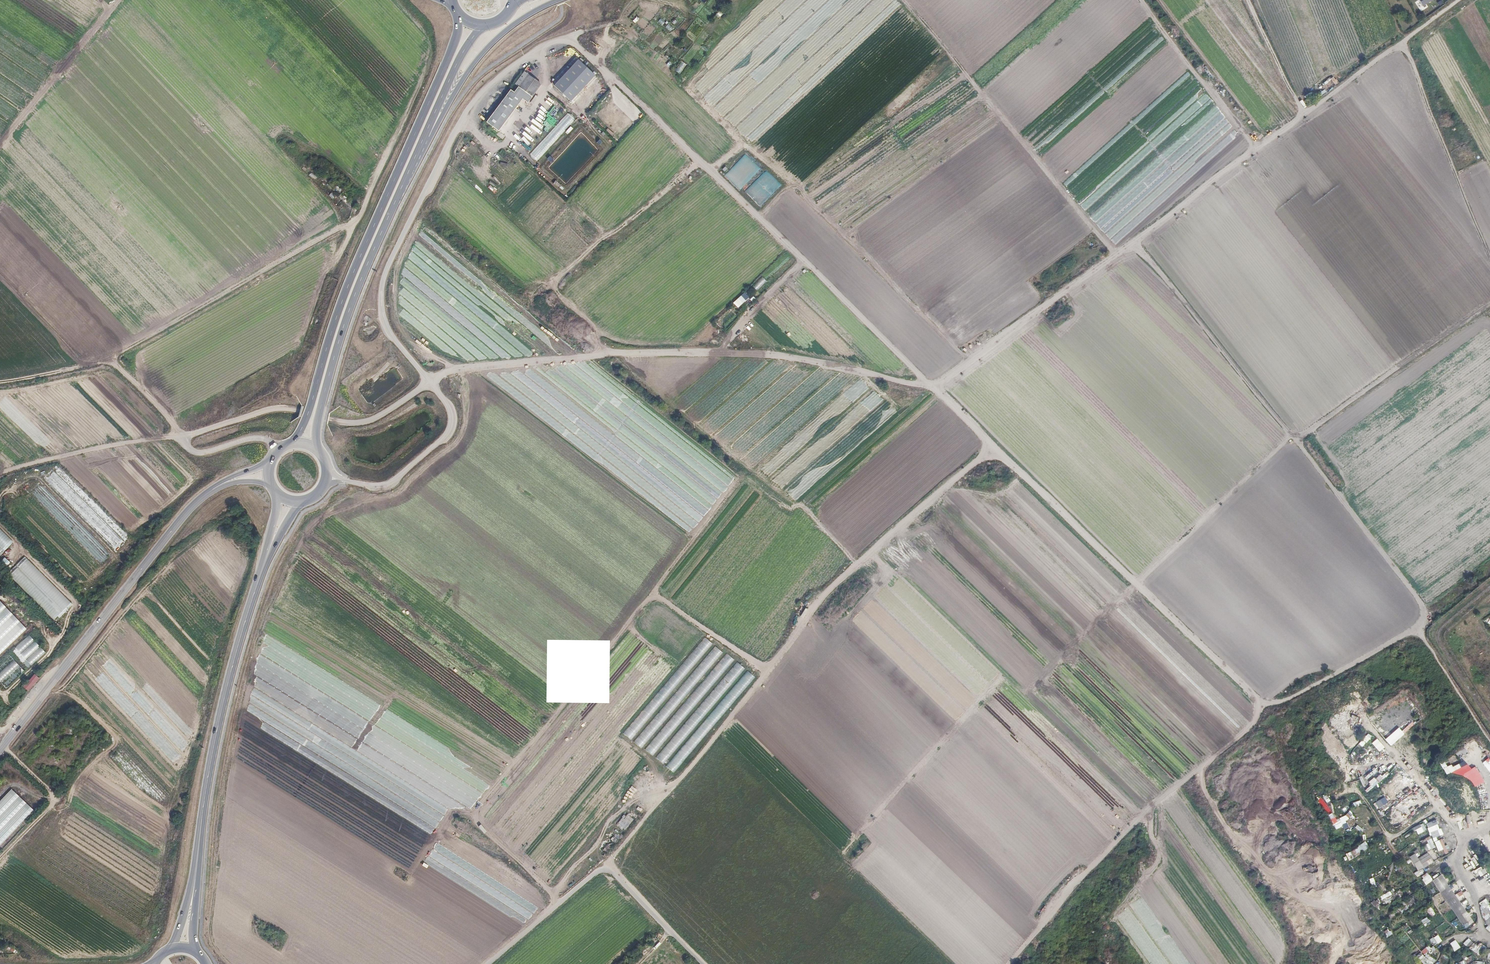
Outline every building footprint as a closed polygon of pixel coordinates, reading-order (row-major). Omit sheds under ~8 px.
[(1158,6),(1153,10),(1160,19),(1165,16),(1158,6)] [(668,23),(665,27),(670,31),(673,27),(668,23)] [(1170,23),(1166,26),(1172,34),(1176,31),(1170,23)] [(596,75),(578,59),(554,86),(572,101),(596,75)] [(674,71),(680,74),(686,64),(681,61),(674,71)] [(1209,75),(1201,64),(1196,68),(1204,79),(1209,75)] [(517,80),(485,123),(497,132),(521,100),(526,94),(531,98),(540,85),(523,72),(517,80)] [(526,94),(521,100),(527,104),(531,98),(526,94)] [(532,105),(538,97),(534,95),(529,103),(532,105)] [(625,95),(622,98),(628,105),(631,102),(625,95)] [(553,113),(557,116),(563,108),(558,105),(553,113)] [(567,112),(530,155),(537,162),(574,119),(567,112)] [(511,125),(516,119),(512,116),(507,123),(511,125)] [(531,124),(529,126),(538,134),(540,131),(531,124)] [(523,131),(521,134),(532,142),(534,140),(523,131)] [(522,136),(520,139),(527,145),(530,142),(522,136)] [(504,150),(499,155),(502,159),(508,154),(504,150)] [(741,187),(753,173),(756,175),(760,170),(744,155),(727,174),(741,187)] [(766,170),(746,191),(761,205),(781,184),(766,170)] [(1058,207),(1062,212),(1069,208),(1065,202),(1058,207)] [(761,276),(752,286),(757,291),(767,281),(761,276)] [(734,301),(739,306),(749,297),(744,292),(734,301)] [(739,328),(747,322),(744,318),(736,325),(739,328)] [(742,332),(752,322),(750,319),(739,329),(742,332)] [(3,548),(12,539),(0,527),(0,545),(3,548)] [(0,561),(0,563),(5,567),(9,563),(4,557),(0,561)] [(70,600),(27,557),(11,574),(54,617),(70,600)] [(0,614),(0,627),(15,613),(8,606),(0,614)] [(0,629),(0,641),(22,620),(16,614),(0,629)] [(0,642),(0,655),(29,628),(22,621),(0,642)] [(30,634),(17,646),(21,652),(35,640),(30,634)] [(707,639),(625,733),(633,740),(715,646),(707,639)] [(36,640),(22,652),(27,658),(41,646),(36,640)] [(42,646),(28,658),(33,664),(47,652),(42,646)] [(725,654),(717,648),(635,742),(643,748),(725,654)] [(0,662),(0,672),(15,659),(10,653),(0,662)] [(727,656),(645,751),(653,757),(735,663),(727,656)] [(0,673),(0,679),(2,681),(20,665),(15,659),(0,673)] [(21,665),(2,682),(7,688),(26,671),(21,665)] [(737,665),(655,759),(663,766),(745,671),(737,665)] [(747,673),(665,768),(672,774),(755,680),(747,673)] [(33,674),(22,686),(28,691),(39,678),(33,674)] [(1476,766),(1470,769),(1468,765),(1452,772),(1454,778),(1460,775),(1463,781),(1469,778),(1474,788),(1476,787),(1479,792),(1486,788),(1476,766)] [(14,788),(0,802),(0,817),(21,796),(14,788)] [(22,795),(0,818),(0,832),(29,802),(22,795)] [(29,802),(0,833),(0,847),(35,809),(29,802)] [(1340,808),(1344,812),(1348,808),(1344,804),(1340,808)] [(1382,814),(1391,824),(1397,819),(1388,809),(1382,814)] [(1429,836),(1421,842),(1426,851),(1430,849),(1431,850),(1436,847),(1429,836)] [(1365,843),(1345,854),(1348,860),(1369,850),(1365,843)] [(1410,857),(1417,871),(1414,873),(1417,877),(1423,874),(1421,870),(1434,863),(1428,852),(1417,858),(1415,854),(1410,857)] [(1477,872),(1480,877),(1486,873),(1481,866),(1472,873),(1473,875),(1477,872)] [(335,883),(336,880),(343,884),(345,879),(336,873),(331,881),(335,883)] [(1421,876),(1425,885),(1432,881),(1428,873),(1421,876)] [(1471,920),(1441,875),(1433,881),(1463,926),(1468,922),(1470,924),(1473,922),(1471,920)] [(293,884),(287,881),(285,884),(306,897),(311,888),(296,879),(293,884)] [(1421,921),(1425,926),(1430,922),(1426,917),(1421,921)] [(1389,929),(1384,932),(1387,937),(1392,935),(1389,929)] [(1434,946),(1442,941),(1437,935),(1429,940),(1434,946)] [(1468,938),(1463,944),(1467,947),(1472,942),(1468,938)] [(1473,943),(1469,948),(1476,954),(1480,949),(1473,943)] [(442,963),(444,963),(446,962),(417,944),(415,947),(442,963)] [(1433,946),(1430,948),(1428,946),(1422,951),(1431,963),(1434,961),(1429,955),(1436,950),(1433,946)]
